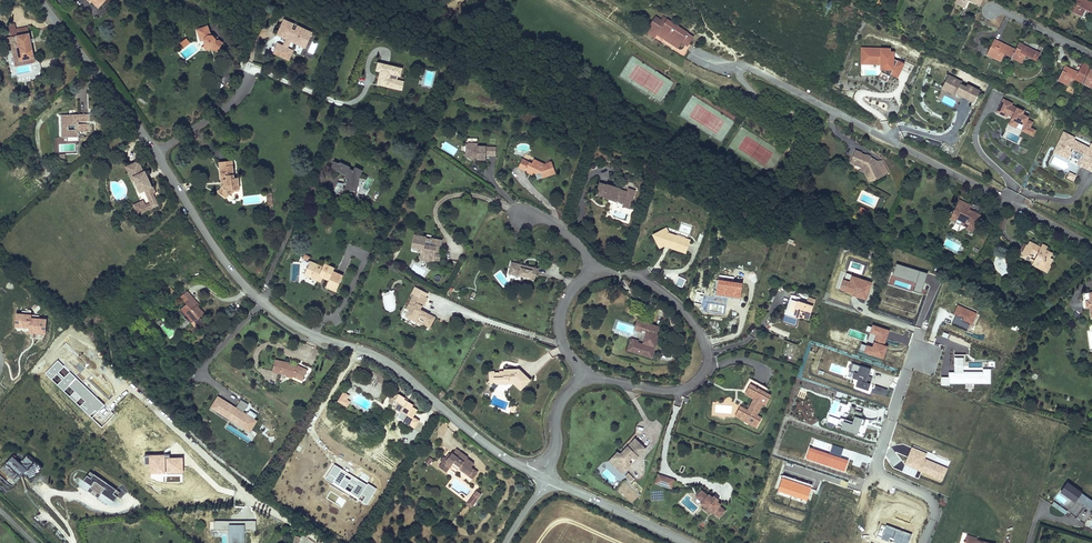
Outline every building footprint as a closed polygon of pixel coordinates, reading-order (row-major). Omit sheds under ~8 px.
[(107,0),(85,0),(89,4),(90,3),(94,6),(95,5),(98,7),(102,4),(107,9),(112,5),(107,0)] [(981,0),(957,0),(954,6),(964,11),(968,4),(979,10),(984,1),(981,0)] [(1085,9),(1091,12),(1091,5),(1083,0),(1080,0),(1073,14),(1081,18),(1085,9)] [(107,9),(102,4),(98,7),(95,5),(94,6),(103,14),(107,9)] [(1085,9),(1081,18),(1083,19),(1087,12),(1091,15),(1091,12),(1085,9)] [(660,21),(655,18),(645,34),(653,38),(655,34),(656,35),(658,36),(679,49),(683,43),(689,46),(695,37),(663,17),(660,21)] [(308,32),(285,22),(279,36),(303,46),(308,32)] [(16,37),(29,34),(28,27),(15,29),(14,23),(7,24),(10,39),(12,38),(13,43),(16,43),(17,46),(18,46),(16,37)] [(210,37),(207,28),(196,32),(200,43),(203,42),(204,45),(204,46),(205,47),(206,48),(209,50),(210,50),(211,50),(217,54),(223,45),(219,43),(216,44),(216,43),(215,41),(215,40),(214,39),(212,38),(211,37),(210,37)] [(312,33),(308,32),(303,46),(306,47),(312,33)] [(35,58),(29,34),(16,37),(18,46),(17,46),(19,55),(15,56),(16,62),(20,61),(35,58)] [(182,49),(188,45),(184,40),(179,44),(182,49)] [(1012,61),(1016,53),(995,43),(988,58),(1002,65),(1005,57),(1012,61)] [(282,57),(286,48),(279,46),(276,54),(282,57)] [(1041,56),(1020,46),(1016,53),(1012,61),(1022,65),(1026,58),(1037,64),(1041,56)] [(294,52),(286,48),(282,57),(291,60),(294,52)] [(889,49),(860,48),(859,66),(880,66),(880,69),(882,70),(881,72),(897,80),(905,64),(891,58),(891,59),(888,58),(889,49)] [(396,82),(398,77),(400,77),(401,70),(389,67),(389,65),(379,63),(378,65),(378,64),(376,72),(380,73),(379,78),(381,78),(380,81),(378,80),(377,86),(397,90),(399,82),(396,82)] [(1083,87),(1087,78),(1066,67),(1059,83),(1069,88),(1072,81),(1083,87)] [(1091,71),(1087,78),(1083,87),(1091,91),(1091,72),(1091,71)] [(953,88),(956,82),(955,82),(957,78),(952,75),(946,88),(958,95),(960,91),(953,88)] [(965,82),(957,78),(955,82),(956,82),(953,88),(960,91),(958,95),(964,98),(965,96),(966,94),(973,98),(975,99),(977,95),(979,96),(982,91),(970,85),(969,87),(964,84),(965,82)] [(1013,104),(1002,99),(996,113),(1006,118),(1006,116),(1010,118),(1008,124),(1016,129),(1017,125),(1023,128),(1021,132),(1033,138),(1036,131),(1031,128),(1033,123),(1028,120),(1029,118),(1023,115),(1024,113),(1011,107),(1013,104)] [(85,111),(71,111),(72,113),(66,113),(66,111),(58,111),(59,133),(76,133),(76,128),(85,128),(85,121),(76,121),(76,118),(85,118),(85,111)] [(1076,142),(1077,140),(1066,134),(1058,149),(1069,155),(1070,152),(1086,161),(1084,165),(1091,169),(1091,149),(1091,150),(1076,142)] [(487,149),(487,148),(478,148),(478,145),(468,145),(468,148),(468,151),(470,151),(470,155),(466,155),(466,160),(469,160),(471,162),(475,159),(478,159),(478,162),(487,162),(487,157),(487,149)] [(496,157),(496,149),(487,149),(487,157),(496,157)] [(1070,152),(1069,155),(1058,149),(1056,153),(1069,160),(1071,156),(1082,162),(1080,166),(1091,172),(1091,169),(1084,165),(1086,161),(1070,152)] [(863,157),(854,152),(848,163),(858,168),(859,167),(865,170),(864,171),(871,182),(882,176),(874,164),(871,166),(869,163),(867,162),(868,160),(869,158),(864,156),(863,157)] [(135,154),(125,159),(131,170),(128,171),(130,175),(136,188),(140,186),(146,196),(149,203),(157,199),(151,188),(154,187),(151,181),(150,181),(142,164),(140,165),(135,154)] [(547,165),(531,157),(527,163),(532,165),(533,162),(543,167),(547,165)] [(131,170),(125,159),(121,161),(128,176),(130,175),(128,171),(131,170)] [(555,175),(551,164),(547,165),(543,167),(533,162),(532,165),(527,163),(523,161),(519,169),(528,173),(528,172),(536,175),(541,174),(543,179),(555,175)] [(235,181),(233,164),(220,165),(222,183),(224,182),(225,188),(222,191),(219,195),(227,201),(234,192),(240,192),(239,181),(235,181)] [(881,164),(874,164),(882,176),(886,173),(881,164)] [(360,182),(362,177),(354,173),(354,174),(335,165),(332,171),(337,173),(336,174),(346,179),(345,181),(348,182),(346,193),(345,192),(343,199),(350,200),(351,197),(352,197),(352,194),(356,195),(359,181),(360,182)] [(859,167),(858,168),(856,172),(862,175),(868,184),(871,182),(864,171),(865,170),(859,167)] [(1038,168),(1036,172),(1067,188),(1069,184),(1038,168)] [(1075,182),(1077,177),(1071,174),(1069,179),(1075,182)] [(631,210),(637,192),(630,190),(629,193),(622,191),(622,190),(608,185),(607,187),(600,185),(597,195),(604,198),(604,199),(617,204),(618,202),(625,204),(624,208),(631,210)] [(333,197),(343,199),(345,192),(344,192),(345,187),(338,186),(333,197)] [(133,210),(149,203),(146,196),(141,199),(139,195),(128,200),(133,210)] [(273,206),(272,199),(267,200),(268,204),(264,207),(268,211),(273,206)] [(971,208),(960,202),(952,218),(958,221),(957,224),(967,229),(973,232),(980,218),(974,215),(973,216),(968,214),(969,212),(971,208)] [(866,216),(869,210),(860,206),(857,212),(866,216)] [(688,256),(692,244),(674,237),(663,233),(660,236),(657,243),(659,246),(666,249),(670,247),(674,248),(673,251),(688,256)] [(442,250),(443,242),(417,238),(415,253),(423,255),(423,258),(429,259),(428,261),(436,262),(441,263),(442,258),(440,257),(438,257),(440,249),(442,250)] [(1048,258),(1050,254),(1044,251),(1044,250),(1043,253),(1040,251),(1040,250),(1039,249),(1039,248),(1029,243),(1027,246),(1025,245),(1021,255),(1022,255),(1022,257),(1028,261),(1029,259),(1033,261),(1031,265),(1037,268),(1039,266),(1043,268),(1045,264),(1048,265),(1051,259),(1048,258)] [(929,272),(895,262),(888,286),(921,296),(929,272)] [(536,283),(539,270),(513,263),(512,268),(515,269),(513,275),(526,278),(526,280),(536,283)] [(1046,273),(1050,266),(1048,265),(1045,264),(1043,268),(1039,266),(1037,268),(1046,273)] [(305,276),(320,284),(322,280),(328,283),(325,288),(335,293),(343,278),(333,272),(334,270),(324,265),(322,269),(315,265),(312,271),(309,269),(305,276)] [(512,268),(510,276),(526,280),(526,278),(513,275),(515,269),(512,268)] [(846,273),(841,289),(847,291),(847,294),(866,300),(867,297),(872,281),(846,273)] [(745,284),(717,279),(713,298),(741,303),(745,284)] [(192,296),(185,289),(179,294),(186,302),(192,296)] [(198,311),(194,306),(196,304),(193,302),(195,300),(192,296),(186,302),(179,308),(190,320),(192,317),(194,319),(198,315),(196,313),(198,311)] [(433,323),(435,318),(422,312),(423,308),(425,309),(429,300),(421,297),(420,300),(414,297),(408,312),(411,313),(407,320),(424,328),(425,326),(432,329),(435,323),(433,323)] [(1091,303),(1091,297),(1084,298),(1085,305),(1081,306),(1082,314),(1087,314),(1088,315),(1090,315),(1091,323),(1091,303)] [(815,307),(792,299),(788,312),(794,314),(793,316),(810,322),(815,307)] [(202,312),(196,304),(194,306),(198,311),(196,313),(198,315),(202,312)] [(978,311),(958,305),(954,318),(955,318),(953,325),(968,331),(971,324),(974,325),(978,311)] [(16,314),(15,327),(30,328),(30,333),(46,335),(47,319),(31,318),(31,315),(16,314)] [(658,335),(660,328),(641,323),(639,330),(641,330),(648,333),(650,333),(647,347),(644,346),(638,344),(637,344),(635,351),(645,354),(645,353),(647,353),(647,354),(652,356),(658,335)] [(872,325),(868,338),(864,337),(859,350),(884,360),(889,346),(884,344),(889,332),(872,325)] [(655,359),(661,336),(658,335),(652,356),(647,354),(647,353),(645,353),(645,354),(635,351),(637,344),(638,344),(639,342),(633,340),(630,352),(655,359)] [(991,371),(963,371),(964,354),(955,354),(955,371),(948,371),(948,383),(991,384),(991,371)] [(289,360),(275,358),(273,370),(287,372),(287,369),(296,370),(295,372),(303,375),(308,365),(303,363),(302,364),(299,362),(288,362),(289,360)] [(888,389),(867,382),(871,368),(849,362),(844,378),(855,381),(853,388),(886,398),(888,389)] [(524,391),(533,383),(520,370),(503,372),(504,376),(501,376),(500,374),(496,374),(496,373),(490,373),(491,382),(493,382),(497,381),(498,384),(500,386),(510,385),(511,383),(516,382),(524,391)] [(523,392),(524,391),(516,382),(511,383),(510,385),(515,385),(523,392)] [(744,413),(739,422),(759,432),(763,423),(758,420),(765,408),(767,410),(772,401),(769,399),(765,397),(766,397),(758,392),(757,393),(757,392),(759,387),(751,383),(745,395),(748,397),(759,403),(752,417),(750,416),(744,413)] [(771,394),(759,387),(757,392),(757,393),(758,392),(766,397),(765,397),(769,399),(771,394)] [(349,394),(343,390),(338,399),(343,402),(347,397),(349,394)] [(406,395),(401,391),(396,398),(394,396),(391,400),(397,405),(396,407),(402,411),(403,409),(408,413),(403,419),(409,424),(410,423),(415,416),(414,415),(418,408),(414,404),(408,400),(405,397),(406,395)] [(250,410),(247,415),(244,412),(249,404),(242,399),(236,407),(218,396),(210,408),(249,433),(257,421),(254,419),(257,414),(250,410)] [(752,417),(759,403),(748,397),(747,399),(756,404),(750,416),(752,417)] [(865,410),(834,400),(827,424),(858,434),(865,410)] [(420,419),(415,416),(410,423),(415,426),(420,419)] [(640,459),(648,450),(637,441),(625,454),(627,456),(625,458),(620,454),(618,462),(621,467),(619,469),(623,473),(627,468),(631,469),(636,464),(633,462),(636,458),(640,459)] [(913,446),(910,452),(905,464),(943,481),(949,469),(925,459),(927,453),(913,446)] [(465,457),(455,448),(450,453),(449,452),(448,454),(444,458),(443,456),(438,461),(440,463),(437,466),(443,472),(449,466),(451,463),(458,469),(462,474),(463,473),(464,472),(467,474),(471,469),(469,467),(471,464),(465,458),(465,457)] [(27,452),(20,461),(15,457),(17,455),(13,453),(1,467),(4,469),(8,465),(18,473),(21,475),(24,472),(32,479),(43,466),(27,452)] [(618,462),(620,454),(612,463),(619,469),(621,467),(618,462)] [(449,466),(455,471),(458,469),(451,463),(449,466)] [(464,472),(463,473),(469,479),(475,473),(471,469),(467,474),(464,472)] [(113,493),(116,489),(90,471),(83,481),(76,476),(73,481),(88,491),(91,487),(99,493),(114,502),(118,496),(113,493)] [(662,490),(665,481),(660,479),(657,488),(662,490)] [(673,494),(676,485),(665,481),(662,490),(673,494)] [(1091,511),(1091,501),(1067,483),(1062,490),(1061,492),(1075,502),(1077,500),(1091,511)] [(721,511),(722,510),(719,507),(720,505),(715,501),(714,503),(710,499),(709,501),(703,495),(700,499),(706,504),(703,508),(702,509),(706,512),(704,514),(709,518),(710,517),(714,519),(715,518),(721,523),(727,517),(721,511)] [(467,509),(475,499),(470,496),(463,505),(467,509)] [(706,504),(700,499),(697,502),(703,508),(706,504)] [(1066,514),(1068,510),(1053,501),(1051,505),(1066,514)] [(213,531),(255,531),(255,520),(213,520),(213,531)] [(974,538),(975,535),(961,531),(958,539),(963,540),(962,542),(991,542),(974,538)]
